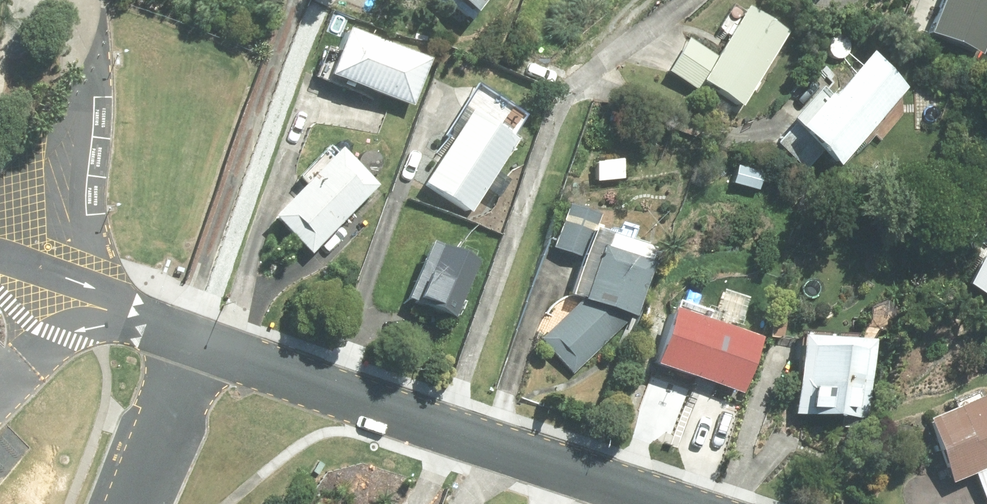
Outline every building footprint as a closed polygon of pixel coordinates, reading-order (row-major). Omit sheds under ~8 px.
[(478,25),(497,0),(445,0),(478,25)] [(664,66),(692,85),(700,74),(740,100),(786,28),(744,0),(743,0),(710,51),(685,34),(664,66)] [(923,23),(976,44),(986,17),(986,0),(932,0),(923,23)] [(429,67),(348,42),(334,89),(414,114),(429,67)] [(791,116),(795,119),(776,139),(804,166),(822,147),(833,158),(905,82),(865,44),(825,86),(822,83),(791,116)] [(472,123),(426,191),(469,220),(516,151),(472,123)] [(621,155),(593,157),(593,178),(623,176),(621,155)] [(342,161),(275,227),(310,262),(321,251),(328,259),(345,242),(338,235),(377,196),(342,161)] [(986,222),(986,190),(974,215),(986,222)] [(646,238),(588,222),(594,204),(559,194),(546,241),(578,249),(566,293),(577,296),(535,336),(568,371),(632,311),(647,254),(642,253),(646,238)] [(427,239),(401,297),(446,317),(472,259),(427,239)] [(647,355),(736,388),(757,332),(738,325),(742,315),(697,298),(693,307),(668,298),(647,355)] [(867,332),(795,327),(789,404),(862,409),(867,332)] [(923,410),(948,477),(971,468),(985,503),(986,503),(986,386),(923,410)]
